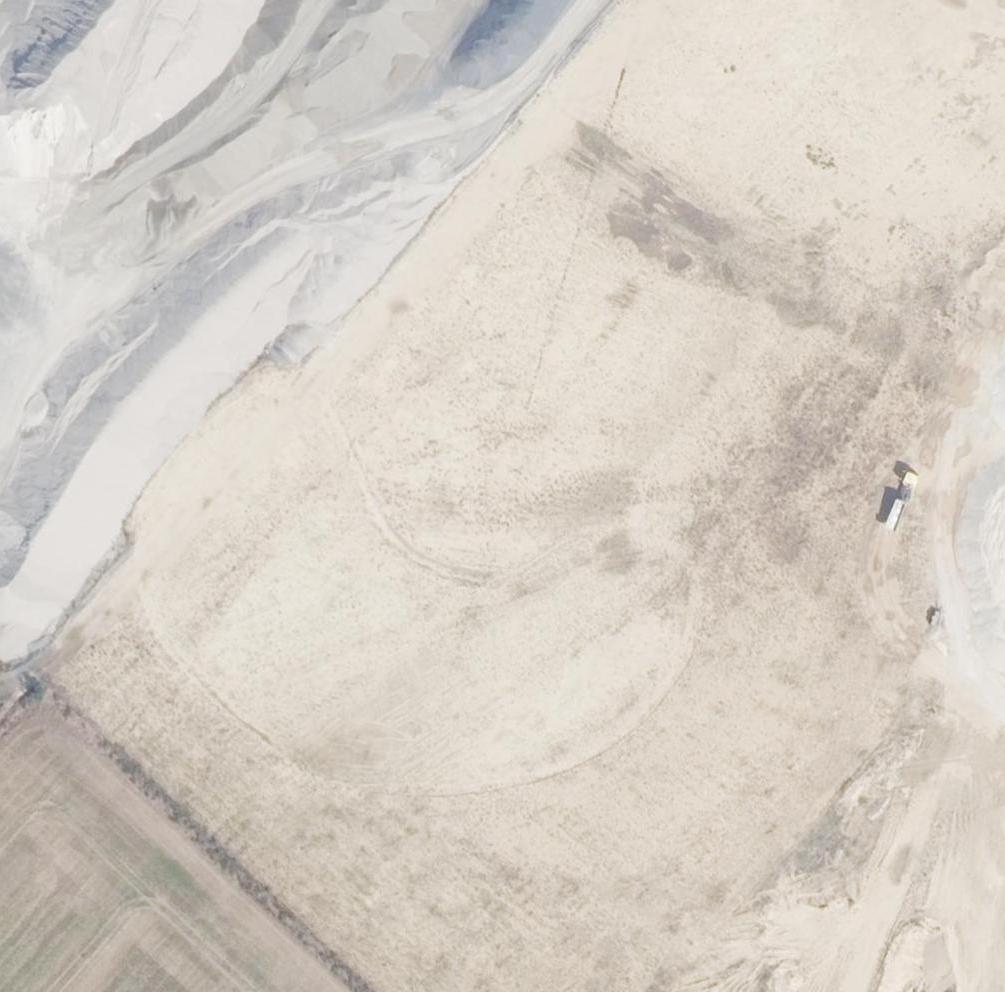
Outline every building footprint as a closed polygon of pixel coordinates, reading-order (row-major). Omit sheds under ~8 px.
[(403,102),(283,237),(322,272),(496,78),(466,51),(413,111),(403,102)]
